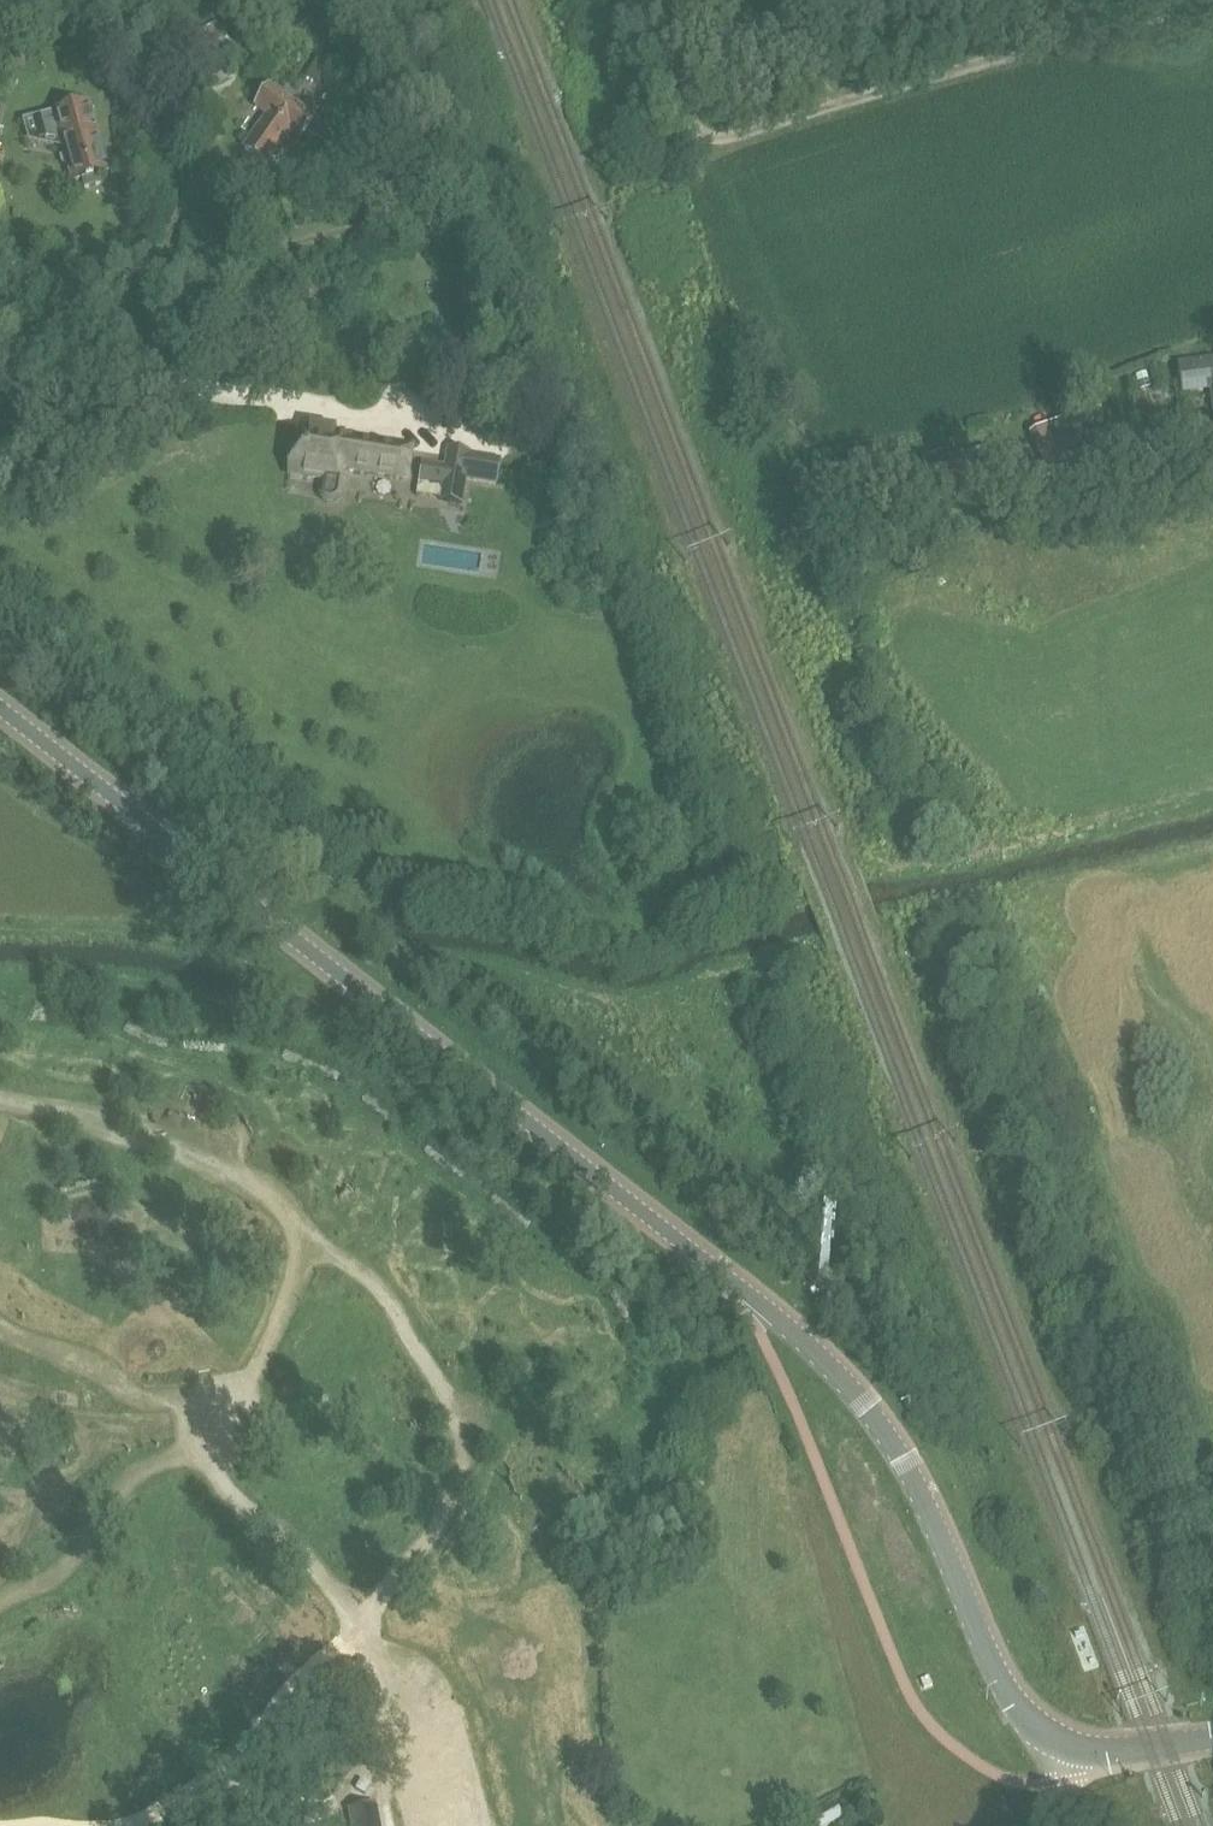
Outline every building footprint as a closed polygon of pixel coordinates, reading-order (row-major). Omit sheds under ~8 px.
[(305,76),(323,88),(335,70),(317,58),(305,76)] [(244,146),(267,163),(290,129),(300,136),(314,117),(269,85),(255,104),(268,113),(244,146)] [(83,179),(85,188),(100,184),(97,175),(107,172),(89,106),(35,121),(39,134),(59,137),(63,153),(60,156),(62,164),(67,166),(71,182),(83,179)] [(1212,404),(1212,361),(1178,366),(1181,393),(1211,389),(1212,404)] [(1033,425),(1043,454),(1066,446),(1055,417),(1033,425)] [(1104,463),(1108,473),(1147,458),(1133,425),(1094,441),(1094,443),(1082,447),(1091,469),(1104,463)] [(329,497),(331,497),(335,495),(338,478),(342,478),(344,468),(407,479),(413,447),(336,435),(336,433),(310,429),(310,430),(298,428),(290,474),(328,480),(326,494),(329,497)] [(424,461),(421,478),(434,480),(435,476),(444,477),(441,497),(467,501),(471,476),(498,480),(501,462),(470,457),(471,451),(449,447),(447,465),(424,461)] [(833,1802),(818,1811),(827,1825),(842,1817),(833,1802)] [(348,1811),(351,1825),(379,1825),(375,1805),(348,1811)]
